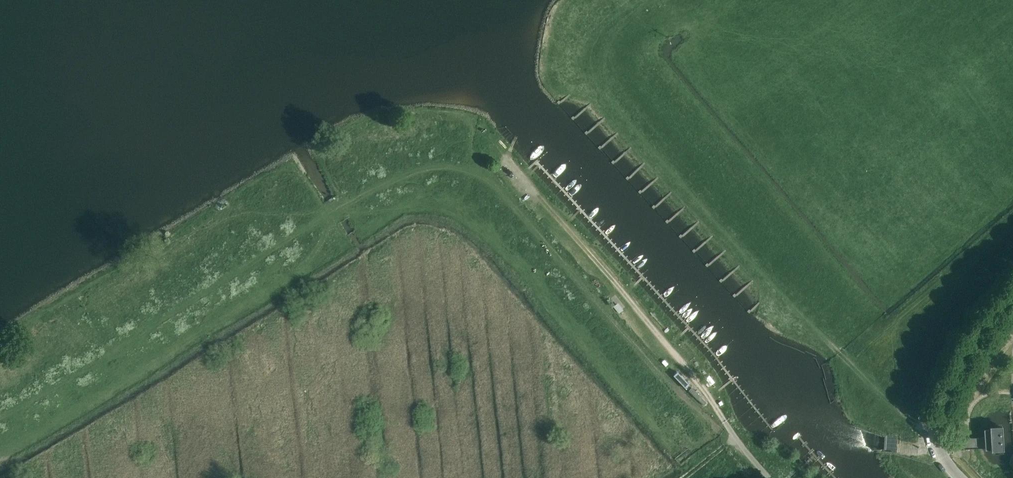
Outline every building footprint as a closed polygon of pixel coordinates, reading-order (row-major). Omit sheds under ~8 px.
[(526,193),(530,189),(521,181),(518,185),(526,193)] [(621,302),(615,305),(620,313),(626,309),(621,302)] [(678,371),(674,375),(706,405),(710,401),(678,371)] [(991,451),(1003,451),(1002,426),(989,427),(989,429),(984,429),(984,442),(985,450),(991,450),(991,451)]
